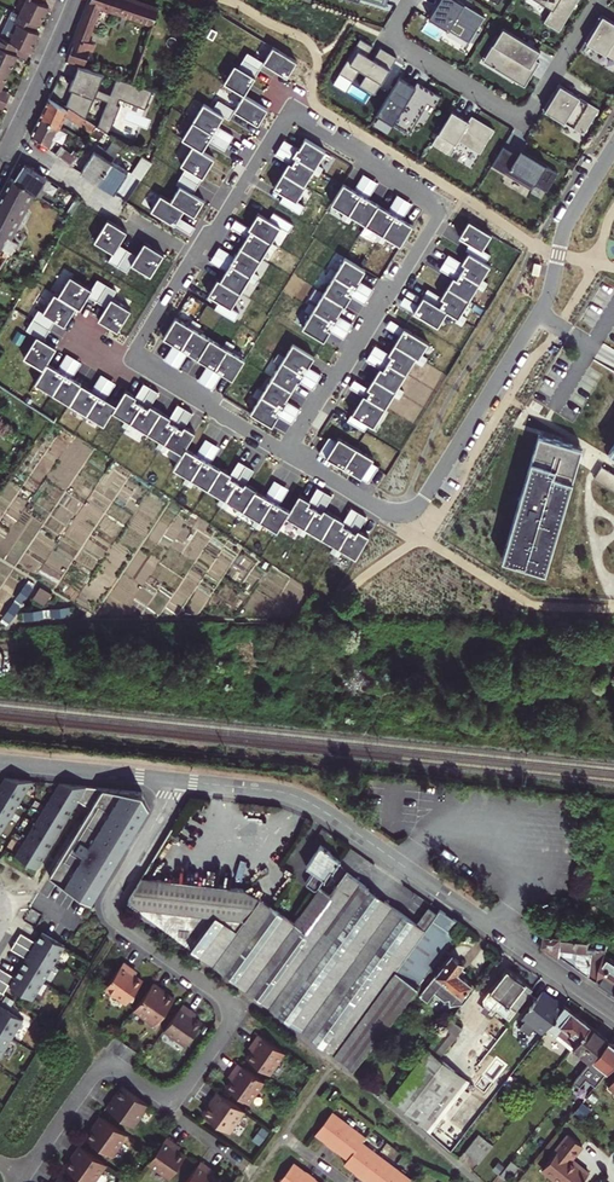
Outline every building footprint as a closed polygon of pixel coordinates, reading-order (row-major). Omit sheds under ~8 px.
[(42,4),(36,1),(37,0),(27,0),(20,15),(37,23),(43,25),(51,8),(42,4)] [(153,24),(159,9),(133,0),(91,0),(81,26),(91,29),(100,6),(153,24)] [(458,0),(439,0),(428,18),(469,42),(485,16),(458,0)] [(552,8),(544,21),(559,31),(578,0),(538,0),(552,8)] [(15,44),(33,52),(41,35),(39,34),(33,32),(37,23),(20,15),(13,11),(1,37),(11,42),(15,44)] [(601,15),(585,40),(613,58),(613,23),(601,15)] [(39,34),(43,25),(37,23),(33,32),(39,34)] [(91,29),(81,26),(77,37),(87,41),(91,29)] [(540,50),(503,28),(492,44),(500,49),(490,65),(524,86),(539,61),(535,59),(540,50)] [(9,72),(17,55),(11,52),(15,44),(11,42),(1,37),(0,39),(0,67),(9,72)] [(87,41),(77,37),(68,58),(85,64),(91,50),(93,50),(96,44),(87,41)] [(374,94),(397,57),(380,47),(373,59),(367,55),(372,46),(360,38),(339,72),(352,80),(359,69),(367,73),(360,85),(374,94)] [(33,52),(15,44),(11,52),(17,55),(28,60),(33,52)] [(248,52),(243,59),(260,69),(264,62),(287,77),(297,61),(273,46),(263,62),(248,52)] [(235,64),(224,82),(244,94),(260,69),(243,59),(239,66),(235,64)] [(9,72),(0,67),(0,89),(9,72)] [(109,85),(86,70),(72,90),(75,92),(66,106),(72,110),(96,126),(104,131),(110,135),(119,111),(116,110),(118,104),(144,114),(151,96),(136,90),(120,92),(110,107),(99,99),(109,85)] [(128,70),(126,77),(133,80),(135,73),(128,70)] [(393,124),(397,117),(413,127),(428,103),(435,107),(442,96),(422,84),(418,92),(414,89),(415,86),(399,77),(377,114),(393,124)] [(599,108),(558,84),(543,110),(583,134),(599,108)] [(0,89),(0,98),(8,102),(12,95),(0,89)] [(213,109),(223,116),(229,119),(235,110),(258,124),(268,109),(244,94),(234,110),(218,100),(213,109)] [(4,111),(5,109),(8,102),(0,98),(0,109),(4,111)] [(40,117),(58,128),(67,111),(48,98),(40,117)] [(203,103),(193,120),(229,142),(233,135),(217,125),(223,116),(213,109),(203,103)] [(96,126),(72,110),(70,115),(93,131),(96,126)] [(494,129),(471,115),(468,120),(452,110),(432,143),(449,154),(458,140),(479,153),(494,129)] [(30,138),(38,143),(40,140),(49,146),(58,128),(40,117),(30,138)] [(397,117),(393,124),(409,133),(413,127),(397,117)] [(193,120),(182,137),(192,144),(202,150),(208,140),(224,150),(229,142),(193,120)] [(96,126),(93,131),(101,136),(104,131),(96,126)] [(81,171),(98,182),(117,154),(120,149),(123,144),(114,138),(103,155),(96,150),(81,171)] [(284,139),(279,147),(314,168),(325,150),(305,138),(299,148),(284,139)] [(123,144),(120,149),(139,161),(130,173),(141,182),(153,164),(123,144)] [(185,168),(182,173),(198,184),(214,157),(202,150),(192,144),(180,164),(185,168)] [(520,156),(503,146),(492,165),(532,189),(535,184),(546,191),(558,172),(523,150),(520,156)] [(314,168),(279,147),(275,154),(288,163),(282,172),(304,185),(314,168)] [(55,154),(70,164),(75,157),(74,156),(76,153),(73,150),(71,154),(66,150),(63,155),(58,151),(55,154)] [(117,154),(98,182),(114,193),(129,172),(125,169),(130,163),(117,154)] [(25,164),(14,180),(31,191),(35,194),(46,178),(25,164)] [(304,185),(282,172),(273,188),(284,194),(279,202),(299,214),(304,206),(296,201),(305,186),(304,185)] [(179,186),(170,200),(184,209),(194,215),(204,199),(193,192),(198,184),(182,173),(175,184),(179,186)] [(17,219),(31,191),(14,180),(10,178),(0,197),(0,210),(17,219)] [(35,194),(41,198),(52,182),(46,178),(35,194)] [(332,203),(331,203),(349,214),(361,194),(344,183),(342,186),(332,203)] [(170,200),(159,194),(150,210),(190,234),(195,227),(179,217),(184,209),(170,200)] [(361,194),(349,214),(366,225),(378,204),(361,194)] [(74,196),(65,213),(71,216),(80,200),(74,196)] [(378,204),(366,225),(383,235),(395,215),(378,204)] [(0,210),(0,248),(9,253),(11,254),(17,244),(7,239),(17,219),(0,210)] [(257,213),(248,228),(271,242),(280,228),(288,233),(293,225),(273,213),(268,220),(257,213)] [(395,215),(383,235),(400,246),(413,225),(395,215)] [(126,231),(107,220),(93,242),(112,253),(108,261),(118,266),(128,250),(118,245),(126,231)] [(271,242),(248,228),(235,220),(230,228),(245,238),(240,247),(261,259),(271,242)] [(468,221),(458,236),(469,243),(465,251),(468,252),(485,263),(490,255),(482,250),(491,234),(468,221)] [(128,250),(118,266),(127,272),(131,264),(150,276),(163,254),(144,242),(136,255),(128,250)] [(261,259),(240,247),(230,264),(250,276),(261,259)] [(448,254),(444,262),(479,283),(490,266),(485,263),(468,252),(462,263),(448,254)] [(344,258),(333,276),(368,297),(373,289),(360,281),(366,271),(344,258)] [(444,262),(439,269),(453,277),(447,287),(468,301),(479,283),(444,262)] [(540,264),(534,262),(531,274),(538,275),(540,264)] [(250,276),(230,264),(219,281),(240,293),(250,276)] [(97,301),(107,285),(97,279),(91,288),(70,275),(58,295),(80,309),(88,296),(97,301)] [(333,276),(323,293),(343,305),(350,295),(364,304),(368,297),(333,276)] [(219,281),(217,279),(207,295),(218,302),(214,309),(234,321),(239,313),(231,308),(240,293),(219,281)] [(106,307),(98,320),(118,332),(131,310),(112,298),(116,290),(107,285),(97,301),(106,307)] [(427,289),(423,297),(447,311),(458,318),(468,301),(447,287),(441,297),(427,289)] [(38,309),(32,319),(49,330),(55,321),(64,326),(76,306),(58,295),(54,293),(43,312),(38,309)] [(323,293),(313,311),(347,332),(352,323),(337,314),(343,305),(323,293)] [(447,311),(423,297),(413,312),(437,327),(447,311)] [(347,332),(313,311),(303,328),(324,341),(330,331),(343,338),(347,332)] [(193,328),(176,317),(163,338),(180,348),(193,328)] [(43,369),(47,363),(56,348),(43,340),(49,330),(32,319),(26,330),(36,336),(23,357),(43,369)] [(404,327),(394,344),(417,358),(420,359),(430,344),(404,327)] [(210,338),(193,328),(180,348),(197,359),(210,338)] [(227,349),(210,338),(197,359),(215,369),(227,349)] [(292,343),(281,361),(317,383),(321,374),(308,366),(314,356),(292,343)] [(375,345),(370,353),(407,375),(417,358),(394,344),(389,353),(375,345)] [(245,359),(227,349),(215,369),(232,380),(245,359)] [(379,368),(373,378),(396,392),(407,375),(370,353),(366,360),(379,368)] [(281,361),(271,378),(291,391),(298,380),(313,389),(317,383),(281,361)] [(35,383),(52,394),(64,374),(47,363),(35,383)] [(81,384),(64,374),(52,394),(69,404),(81,384)] [(271,378),(261,396),(295,417),(300,409),(286,400),(291,391),(271,378)] [(354,380),(349,387),(363,395),(385,409),(396,392),(373,378),(367,388),(354,380)] [(98,395),(81,384),(69,404),(86,414),(98,395)] [(113,410),(131,421),(151,389),(143,384),(135,397),(125,391),(116,406),(113,410)] [(131,421),(148,432),(160,412),(150,406),(158,393),(151,389),(131,421)] [(116,406),(98,395),(86,414),(104,425),(113,410),(116,406)] [(385,409),(363,395),(347,421),(364,431),(369,424),(373,427),(385,409)] [(295,417),(261,396),(251,413),(273,426),(279,416),(291,424),(295,417)] [(160,412),(148,432),(165,443),(185,410),(177,405),(169,418),(160,412)] [(185,410),(165,443),(182,454),(185,449),(195,433),(184,427),(192,414),(185,410)] [(538,434),(503,553),(546,566),(581,446),(538,434)] [(319,454),(344,469),(356,449),(338,438),(336,442),(329,438),(319,454)] [(182,454),(173,469),(191,479),(203,460),(185,449),(182,454)] [(344,469),(368,484),(378,468),(371,463),(373,460),(356,449),(347,463),(347,464),(344,469)] [(220,470),(203,460),(191,479),(208,490),(220,470)] [(220,470),(208,490),(225,501),(246,466),(239,462),(231,475),(221,469),(220,470)] [(601,465),(593,478),(613,490),(613,473),(601,465)] [(246,466),(225,501),(243,511),(255,491),(256,490),(246,484),(254,471),(246,466)] [(286,518),(304,529),(325,495),(317,490),(309,503),(299,497),(298,498),(289,512),(286,518)] [(260,521),(272,502),(255,491),(243,511),(260,521)] [(325,495),(304,529),(321,539),(334,518),(324,512),(332,499),(325,495)] [(286,518),(289,512),(272,502),(260,521),(277,532),(286,518)] [(321,539),(338,550),(359,515),(351,510),(344,523),(334,518),(321,539)] [(359,515),(338,550),(355,560),(368,539),(358,532),(366,519),(359,515)] [(5,778),(0,786),(0,791),(19,803),(31,781),(5,778)] [(89,810),(103,788),(58,784),(56,790),(77,803),(89,810)] [(92,902),(148,808),(142,792),(121,790),(103,788),(89,810),(49,876),(92,902)] [(77,803),(56,790),(46,806),(68,819),(77,803)] [(0,791),(0,814),(9,819),(19,803),(0,791)] [(68,819),(46,806),(36,822),(58,835),(68,819)] [(0,814),(0,834),(9,819),(0,814)] [(58,835),(36,822),(26,838),(48,851),(58,835)] [(48,851),(26,838),(16,855),(37,868),(48,851)] [(340,860),(321,846),(315,855),(301,876),(306,880),(307,883),(315,890),(331,869),(333,870),(340,860)] [(299,915),(276,898),(271,905),(294,922),(247,989),(353,1067),(435,963),(446,949),(464,926),(440,909),(437,914),(429,907),(417,923),(348,872),(330,895),(320,887),(299,915)] [(245,889),(247,889),(143,877),(128,902),(191,948),(216,915),(237,930),(239,928),(260,898),(245,889)] [(260,898),(239,928),(248,934),(270,904),(260,898)] [(248,934),(239,928),(237,930),(216,915),(191,948),(247,989),(294,922),(271,905),(270,904),(248,934)] [(21,933),(16,940),(54,963),(65,945),(64,945),(43,932),(37,942),(21,933)] [(545,945),(597,981),(605,954),(607,950),(590,948),(590,942),(564,939),(564,936),(547,934),(545,945)] [(54,963),(16,940),(11,948),(27,958),(21,967),(43,981),(54,963)] [(464,963),(446,949),(435,963),(440,967),(420,994),(428,1000),(434,992),(444,1000),(448,998),(451,1001),(453,1001),(463,1002),(464,1002),(477,986),(457,971),(464,963)] [(613,992),(613,960),(605,954),(597,981),(613,992)] [(133,969),(123,962),(104,989),(125,1004),(142,981),(131,972),(133,969)] [(9,984),(33,998),(43,981),(21,967),(15,976),(0,967),(0,978),(9,984)] [(533,988),(507,968),(484,999),(484,1002),(486,1003),(483,1007),(492,1013),(496,1007),(510,1018),(533,988)] [(0,978),(0,991),(3,993),(9,984),(0,978)] [(163,990),(154,983),(134,1011),(155,1025),(172,1002),(160,994),(163,990)] [(547,1028),(564,1006),(556,1000),(555,1001),(543,992),(523,1018),(527,1020),(521,1028),(530,1035),(536,1028),(543,1034),(547,1028)] [(192,1011),(183,1004),(163,1031),(185,1046),(201,1023),(190,1015),(192,1011)] [(0,1005),(0,1031),(12,1038),(23,1020),(0,1005)] [(564,1006),(547,1028),(572,1048),(574,1046),(579,1040),(591,1025),(566,1005),(564,1006)] [(451,1019),(402,1081),(393,1093),(391,1096),(419,1119),(418,1122),(430,1133),(470,1081),(443,1060),(439,1058),(458,1033),(463,1027),(451,1019)] [(590,1063),(609,1040),(591,1025),(579,1040),(574,1046),(583,1053),(581,1055),(590,1063)] [(1,1056),(12,1038),(0,1031),(0,1056),(1,1056)] [(284,1052),(257,1033),(250,1043),(254,1046),(246,1057),(269,1073),(284,1052)] [(439,1058),(443,1060),(461,1036),(458,1033),(439,1058)] [(613,1063),(613,1044),(609,1040),(590,1063),(575,1081),(590,1093),(613,1063)] [(264,1081),(237,1061),(229,1072),(233,1075),(226,1086),(249,1102),(264,1081)] [(393,1093),(402,1081),(395,1076),(385,1088),(393,1093)] [(148,1105),(122,1087),(115,1097),(113,1096),(105,1107),(133,1126),(148,1105)] [(243,1111),(216,1091),(209,1101),(213,1104),(206,1115),(229,1132),(243,1111)] [(343,1094),(339,1091),(332,1100),(337,1103),(343,1094)] [(342,1152),(344,1153),(352,1159),(348,1164),(351,1167),(358,1172),(360,1169),(373,1178),(371,1181),(372,1181),(410,1181),(413,1178),(365,1142),(369,1137),(336,1113),(319,1135),(322,1137),(329,1142),(331,1140),(343,1149),(342,1152)] [(127,1134),(99,1115),(92,1126),(93,1128),(86,1138),(112,1156),(127,1134)] [(543,1170),(558,1181),(582,1181),(589,1173),(578,1164),(577,1165),(571,1161),(583,1146),(569,1134),(556,1149),(558,1151),(543,1170)] [(465,1152),(479,1163),(493,1146),(479,1135),(465,1152)] [(167,1136),(155,1153),(147,1163),(169,1178),(187,1152),(177,1145),(178,1144),(167,1136)] [(331,1140),(329,1142),(330,1143),(330,1145),(339,1151),(340,1150),(342,1152),(343,1149),(331,1140)] [(78,1145),(71,1155),(73,1157),(66,1167),(87,1181),(93,1181),(106,1163),(78,1145)] [(201,1159),(185,1181),(217,1181),(221,1176),(211,1168),(212,1166),(201,1159)] [(519,1167),(512,1161),(501,1176),(508,1181),(519,1167)] [(311,1178),(305,1173),(306,1171),(302,1169),(295,1163),(281,1181),(317,1181),(311,1178)] [(360,1169),(358,1172),(358,1173),(368,1181),(371,1181),(373,1178),(360,1169)] [(311,1178),(317,1181),(318,1181),(318,1178),(307,1170),(306,1171),(305,1173),(311,1178)]
